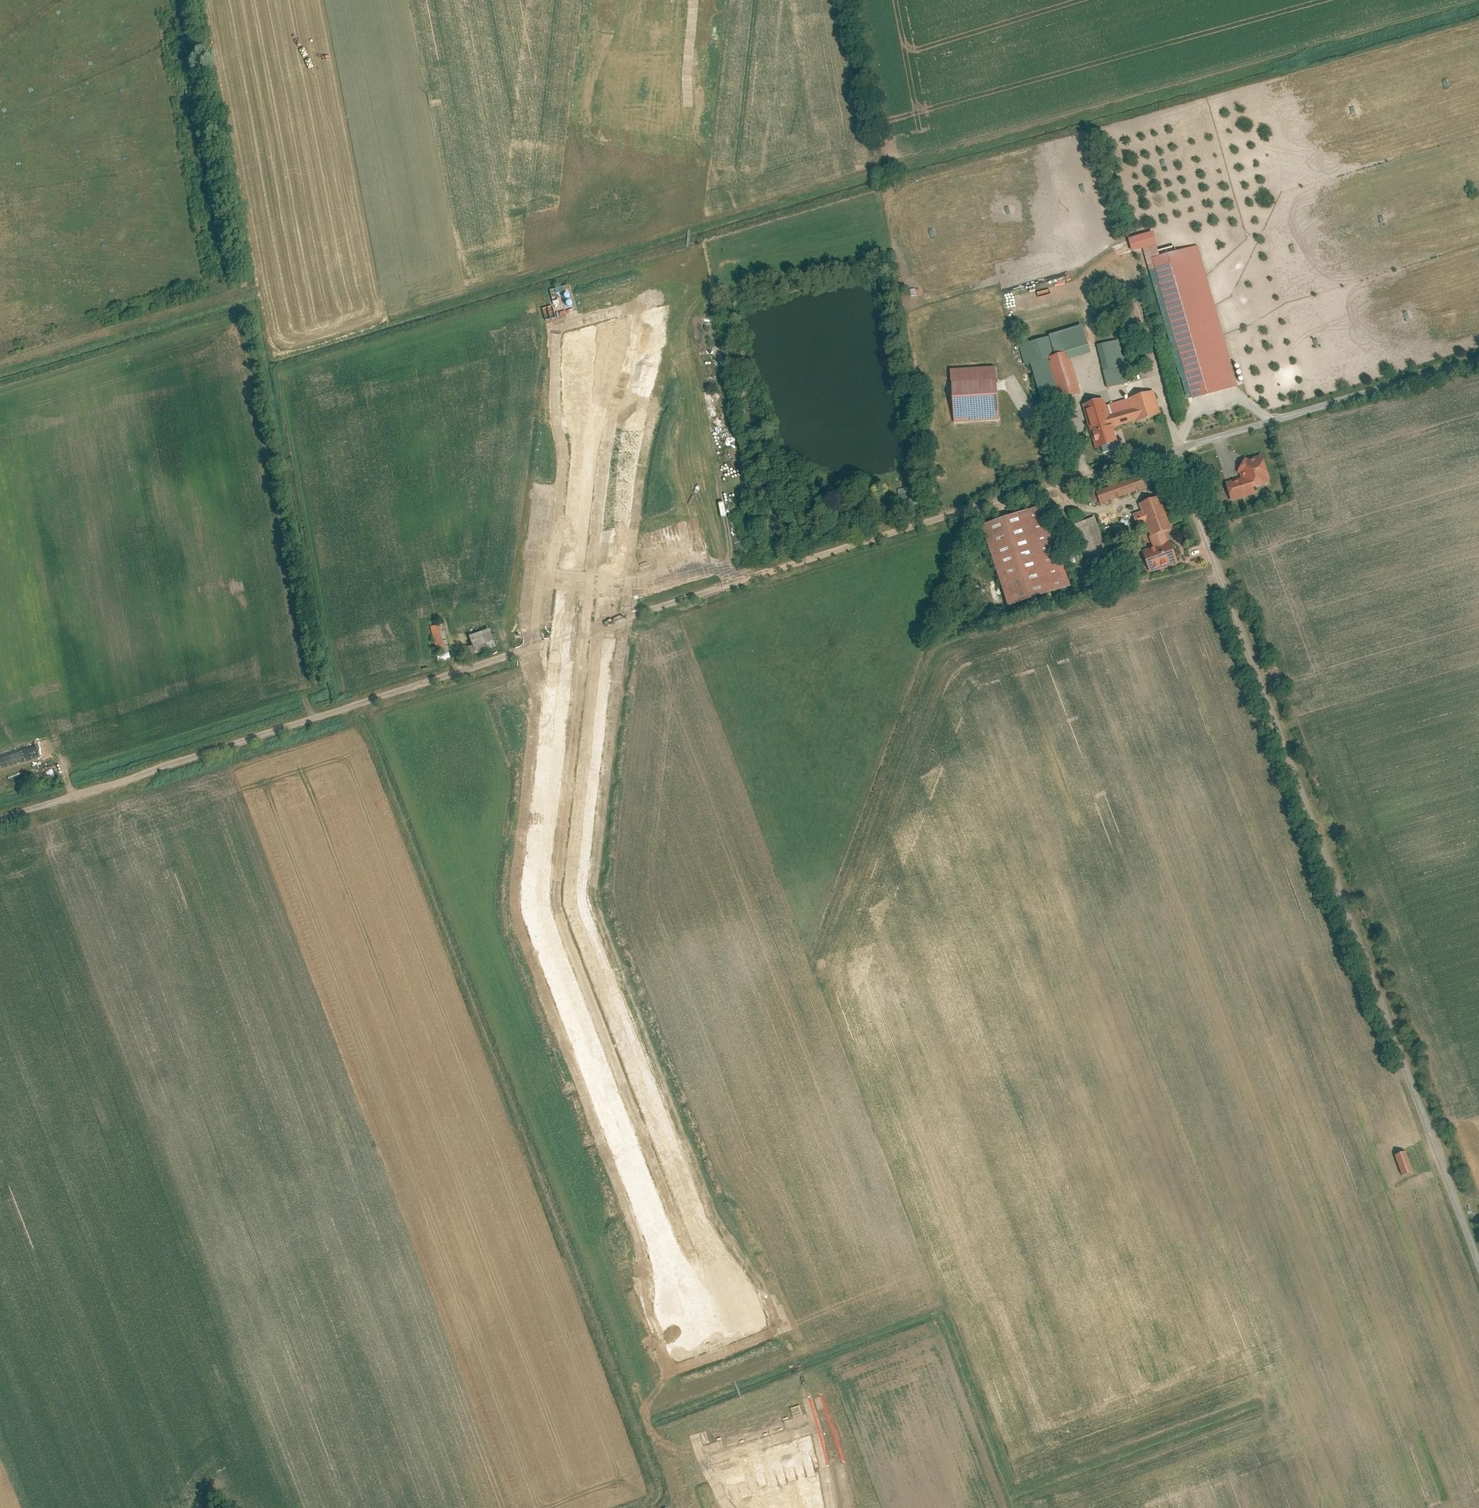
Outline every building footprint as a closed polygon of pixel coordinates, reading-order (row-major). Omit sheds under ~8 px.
[(1129,236),(1133,250),(1157,243),(1153,229),(1129,236)] [(1139,256),(1180,401),(1239,384),(1199,244),(1153,256),(1152,253),(1139,256)] [(1022,365),(1028,364),(1040,404),(1077,393),(1067,359),(1087,353),(1085,346),(1089,345),(1082,324),(1016,344),(1022,365)] [(1104,387),(1126,383),(1118,339),(1096,343),(1104,387)] [(950,367),(953,422),(1000,420),(997,365),(950,367)] [(1109,428),(1159,414),(1153,391),(1103,404),(1101,398),(1083,402),(1085,408),(1081,409),(1091,449),(1113,443),(1109,428)] [(1236,473),(1242,476),(1225,481),(1231,501),(1257,493),(1271,478),(1263,453),(1249,458),(1245,456),(1236,473)] [(1095,504),(1144,490),(1141,480),(1128,484),(1127,479),(1091,490),(1095,504)] [(903,495),(906,502),(919,498),(917,491),(903,495)] [(1143,573),(1174,563),(1163,531),(1167,530),(1156,496),(1135,503),(1138,511),(1129,514),(1134,528),(1143,525),(1151,548),(1137,553),(1143,573)] [(908,508),(921,506),(920,499),(907,501),(908,508)] [(1044,502),(981,522),(1008,605),(1071,584),(1044,502)] [(1075,523),(1086,560),(1106,554),(1095,517),(1075,523)] [(443,624),(433,626),(436,644),(446,642),(443,624)] [(501,645),(494,629),(476,636),(483,653),(501,645)] [(0,765),(24,758),(20,747),(0,753),(0,765)] [(1400,1176),(1411,1173),(1405,1151),(1394,1154),(1400,1176)]
